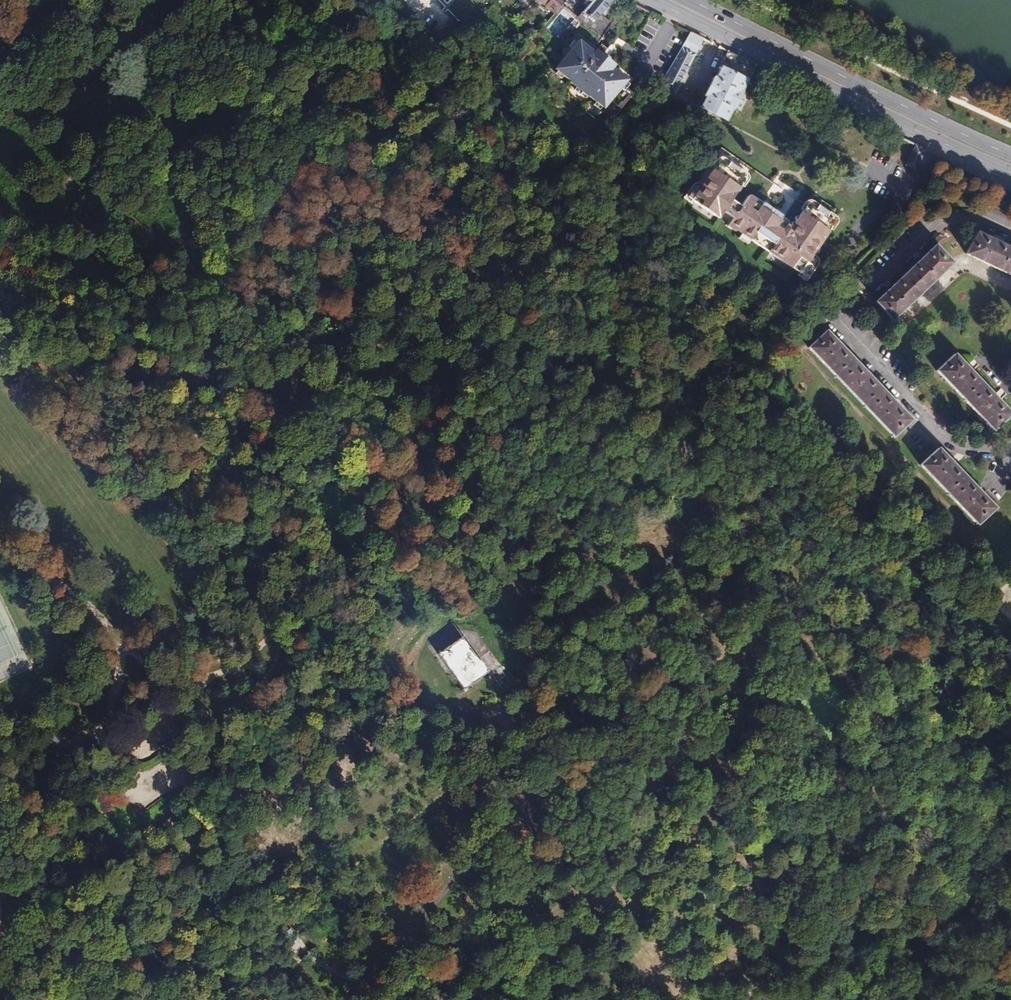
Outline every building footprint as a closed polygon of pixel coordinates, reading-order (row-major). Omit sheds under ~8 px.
[(524,12),(531,6),(525,0),(512,0),(524,12)] [(561,16),(572,4),(567,0),(541,0),(561,16)] [(588,6),(592,8),(598,0),(592,0),(588,6)] [(614,0),(598,0),(592,8),(589,14),(612,31),(616,25),(605,16),(614,0)] [(598,51),(612,31),(589,14),(576,32),(598,51)] [(678,97),(705,39),(691,32),(661,93),(661,94),(670,99),(673,94),(678,97)] [(618,68),(602,53),(600,55),(583,41),(560,68),(576,82),(575,82),(592,97),(593,97),(618,119),(625,112),(614,103),(632,83),(616,69),(618,68)] [(736,111),(745,93),(744,92),(748,82),(750,82),(758,66),(728,51),(720,68),(722,69),(717,78),(715,77),(706,96),(707,97),(702,107),(730,121),(734,111),(736,111)] [(846,216),(819,198),(812,208),(806,204),(809,198),(781,179),(777,184),(728,150),(693,199),(764,247),(810,279),(819,265),(816,263),(819,259),(817,258),(846,216)] [(943,196),(947,189),(941,187),(938,193),(943,196)] [(917,219),(919,228),(933,225),(931,216),(917,219)] [(975,232),(964,255),(1010,277),(1010,249),(975,232)] [(894,316),(951,261),(933,243),(877,299),(894,316)] [(909,415),(822,328),(804,345),(892,432),(909,415)] [(962,356),(946,373),(1003,431),(1010,422),(1010,405),(962,356)] [(995,501),(937,443),(920,460),(978,518),(995,501)] [(458,690),(485,674),(464,636),(436,651),(458,690)] [(290,928),(283,934),(293,945),(300,939),(290,928)]
